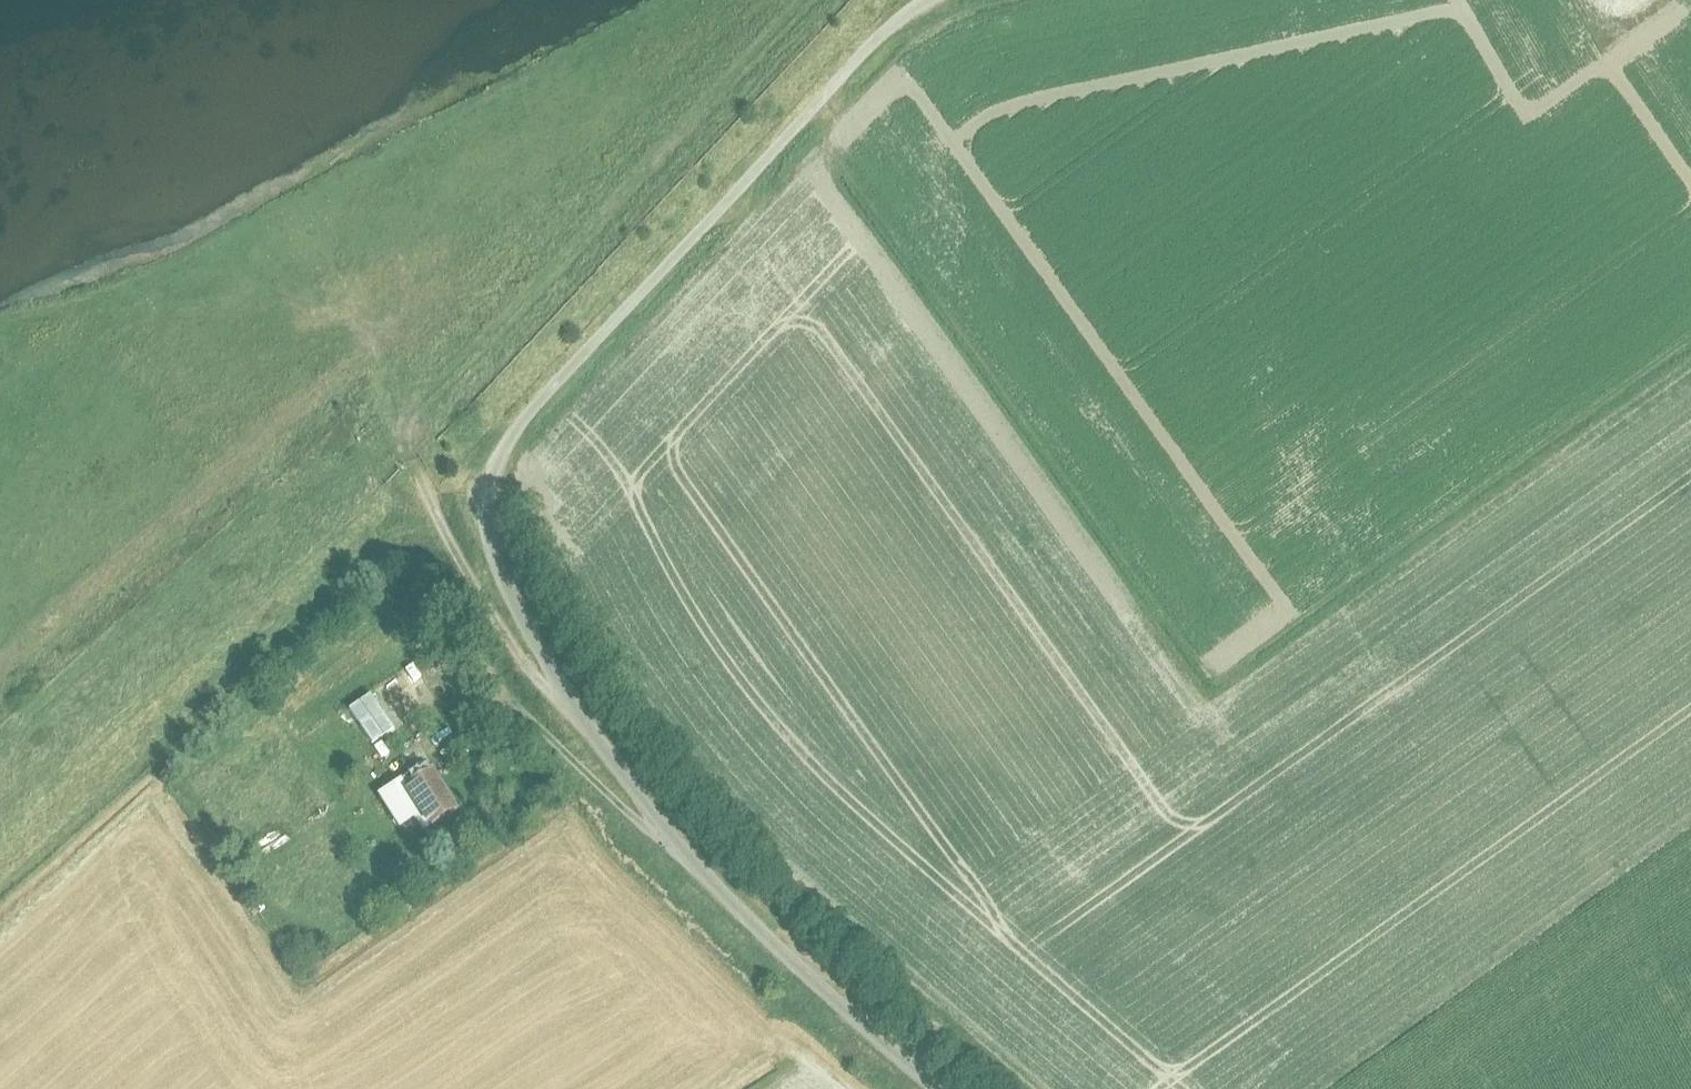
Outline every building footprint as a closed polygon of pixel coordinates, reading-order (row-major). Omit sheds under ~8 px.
[(411,653),(425,669),(433,662),(419,646),(411,653)] [(421,686),(406,694),(413,706),(428,698),(421,686)] [(352,700),(364,733),(401,719),(389,687),(352,700)] [(420,816),(429,830),(457,812),(431,770),(403,788),(400,783),(377,797),(398,830),(420,816)]
